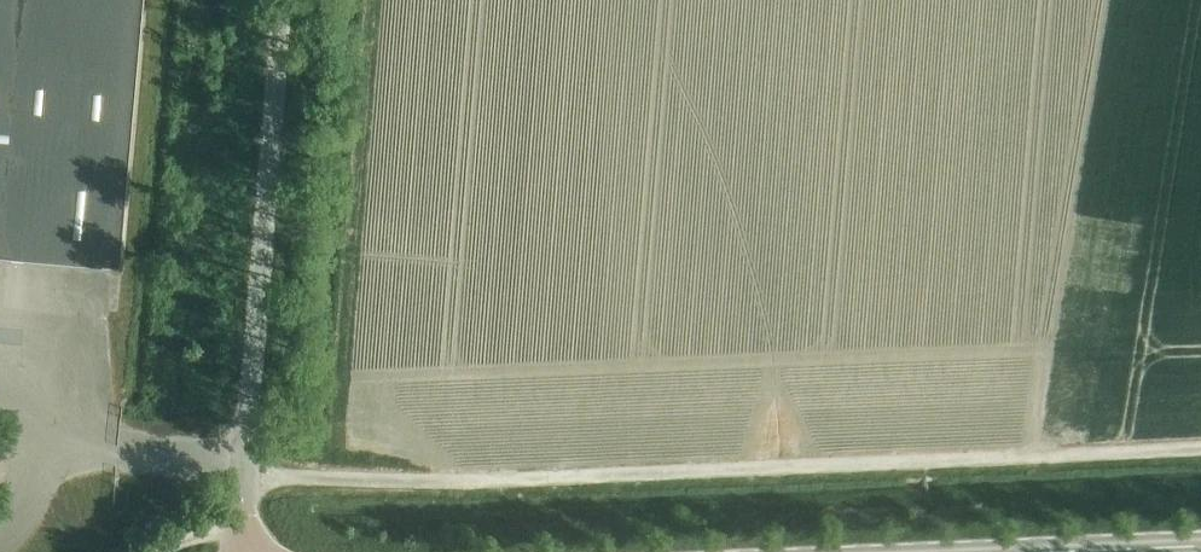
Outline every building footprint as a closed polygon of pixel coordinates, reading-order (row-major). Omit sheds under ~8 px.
[(139,0),(0,0),(0,255),(115,265),(139,0)] [(147,531),(157,525),(154,519),(144,525),(147,531)]
